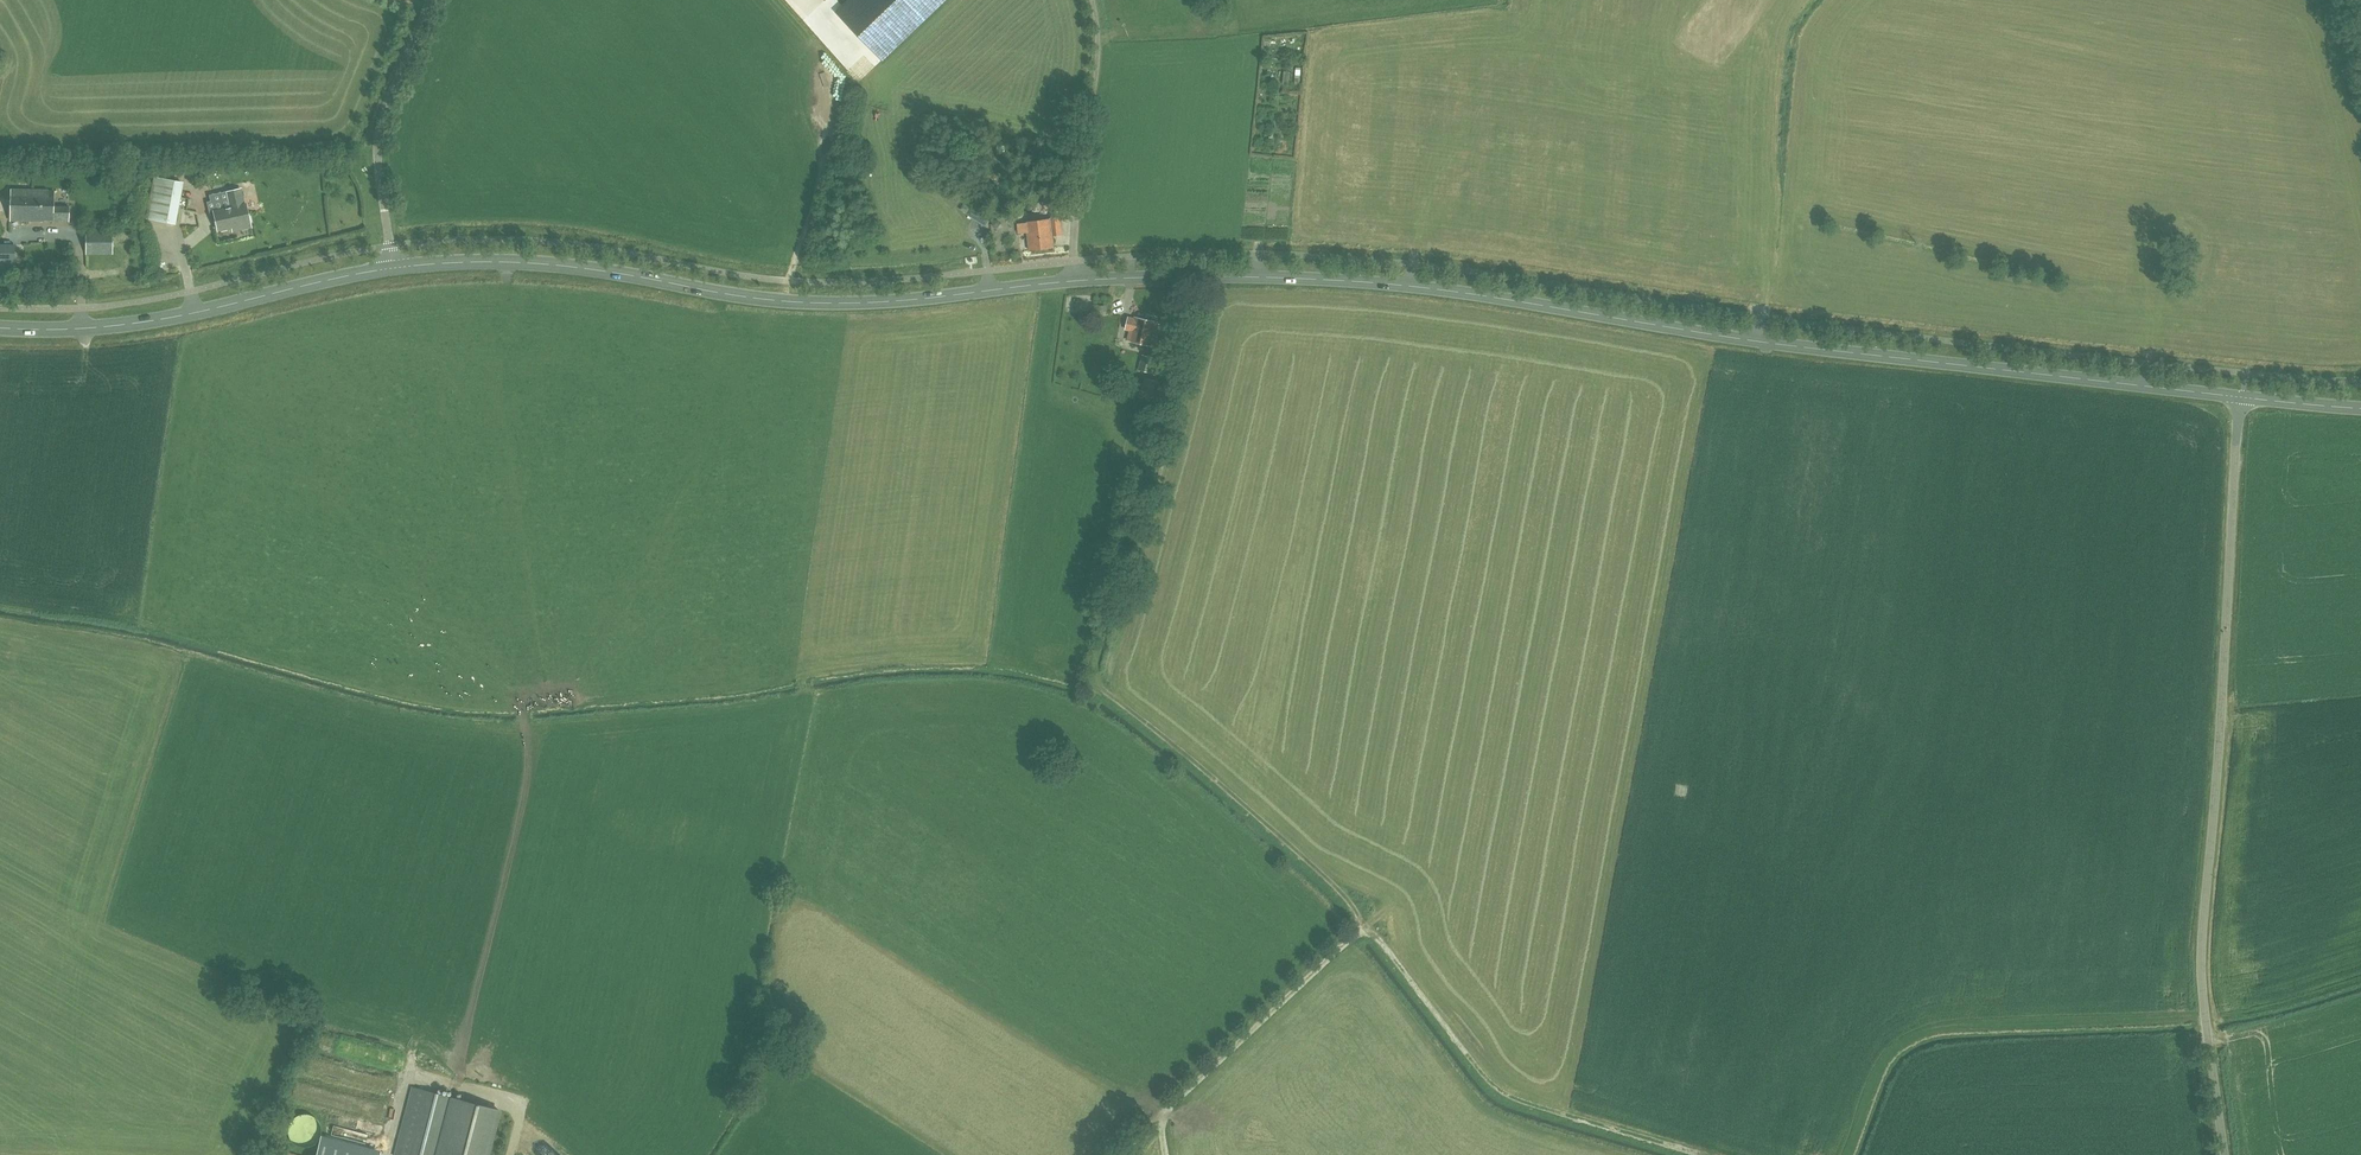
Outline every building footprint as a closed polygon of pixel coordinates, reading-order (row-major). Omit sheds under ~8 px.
[(836,12),(882,60),(944,0),(849,0),(836,12)] [(1274,42),(1275,35),(1267,34),(1266,41),(1274,42)] [(844,121),(845,109),(827,107),(826,119),(844,121)] [(175,223),(182,183),(155,177),(147,217),(175,223)] [(1065,209),(1065,184),(1054,184),(1054,209),(1065,209)] [(69,222),(70,207),(54,207),(54,191),(12,189),(11,220),(69,222)] [(251,226),(246,204),(244,205),(240,189),(227,192),(231,208),(214,211),(218,230),(236,225),(237,229),(251,226)] [(1053,235),(1063,234),(1060,217),(1026,222),(1030,250),(1055,247),(1053,235)] [(86,255),(113,255),(113,229),(86,230),(86,255)] [(15,245),(0,244),(0,272),(15,272),(15,245)] [(1141,343),(1147,320),(1135,317),(1135,319),(1129,318),(1127,326),(1131,327),(1128,340),(1141,343)] [(1158,322),(1147,320),(1141,343),(1153,346),(1156,333),(1159,334),(1161,324),(1158,323),(1158,322)] [(1160,376),(1165,361),(1142,355),(1139,370),(1160,376)] [(1153,398),(1157,382),(1144,378),(1139,395),(1153,398)] [(499,1110),(461,1100),(413,1087),(396,1154),(488,1154),(499,1110)] [(354,1152),(319,1143),(316,1154),(367,1154),(354,1152)]
